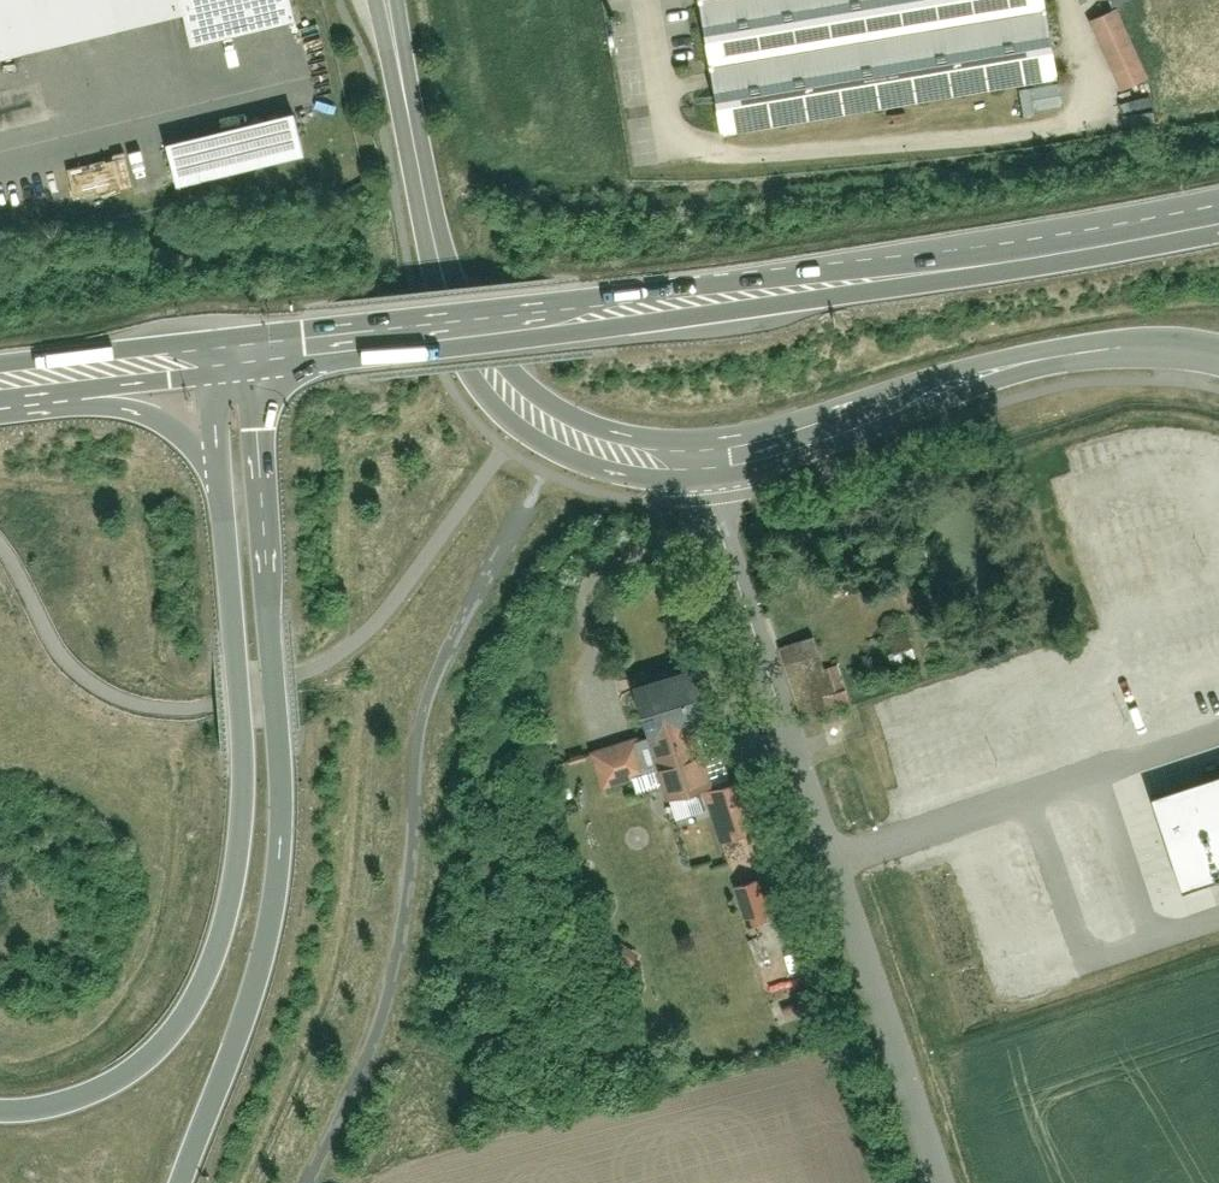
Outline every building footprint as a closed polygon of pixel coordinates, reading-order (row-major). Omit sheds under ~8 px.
[(183,10),(181,0),(0,0),(0,55),(183,10)] [(710,115),(1047,60),(1037,0),(690,0),(710,115)] [(1114,4),(1085,18),(1117,90),(1147,76),(1114,4)] [(297,107),(158,139),(168,183),(307,151),(297,107)] [(814,634),(778,646),(803,717),(849,701),(836,665),(826,668),(814,634)] [(711,667),(637,692),(674,804),(722,788),(701,727),(728,718),(711,667)] [(652,777),(641,740),(600,752),(610,789),(652,777)] [(1137,796),(1169,891),(1218,874),(1218,769),(1137,796)] [(760,778),(709,798),(728,845),(745,839),(742,831),(775,818),(760,778)] [(745,914),(765,909),(756,875),(736,881),(745,914)]
